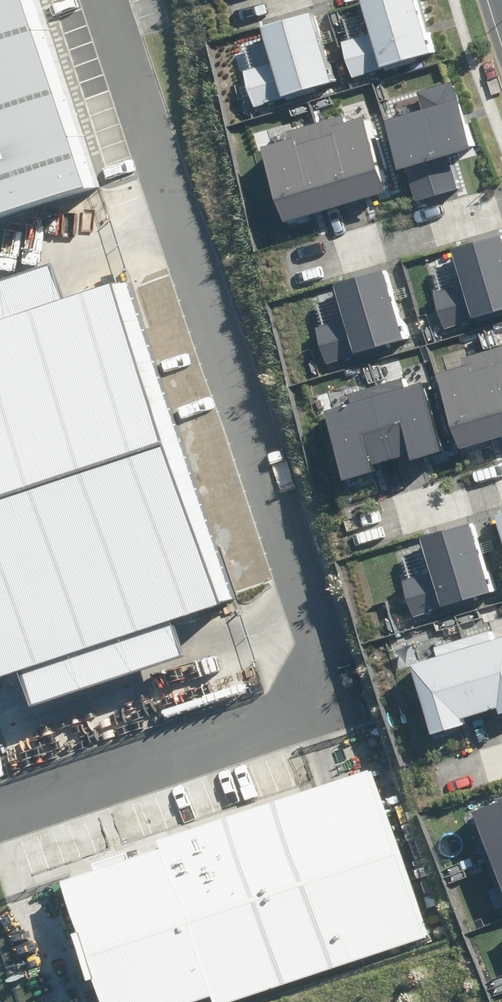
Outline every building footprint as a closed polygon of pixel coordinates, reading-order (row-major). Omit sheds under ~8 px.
[(112,153),(58,0),(0,0),(0,192),(112,153)] [(351,77),(430,54),(414,0),(359,0),(369,34),(341,42),(351,77)] [(241,73),(252,108),(332,82),(309,11),(261,27),(272,62),(241,73)] [(403,168),(414,202),(456,189),(445,155),(471,147),(452,83),(418,93),(423,110),(384,121),(398,169),(403,168)] [(282,222),(386,192),(364,117),(344,123),(342,116),(286,132),(289,140),(261,148),(282,222)] [(443,328),(501,310),(501,241),(501,236),(453,251),(463,284),(432,293),(443,328)] [(201,413),(146,238),(0,284),(0,476),(201,413)] [(314,330),(325,365),(404,341),(383,270),(333,285),(344,321),(314,330)] [(459,449),(501,436),(501,346),(461,359),(463,365),(435,374),(459,449)] [(408,454),(410,461),(441,452),(420,383),(403,388),(400,379),(347,394),(349,404),(322,412),(342,479),(371,470),(370,465),(408,454)] [(258,592),(201,413),(0,476),(0,661),(3,672),(258,592)] [(418,618),(496,592),(489,571),(483,573),(480,565),(486,563),(473,524),(430,538),(441,571),(407,582),(418,618)] [(462,725),(460,717),(494,707),(496,713),(501,712),(501,638),(491,641),(489,632),(435,648),(438,657),(409,666),(429,734),(462,725)] [(365,760),(68,857),(116,1001),(219,1001),(423,936),(365,760)] [(473,812),(501,883),(501,801),(473,812)]
